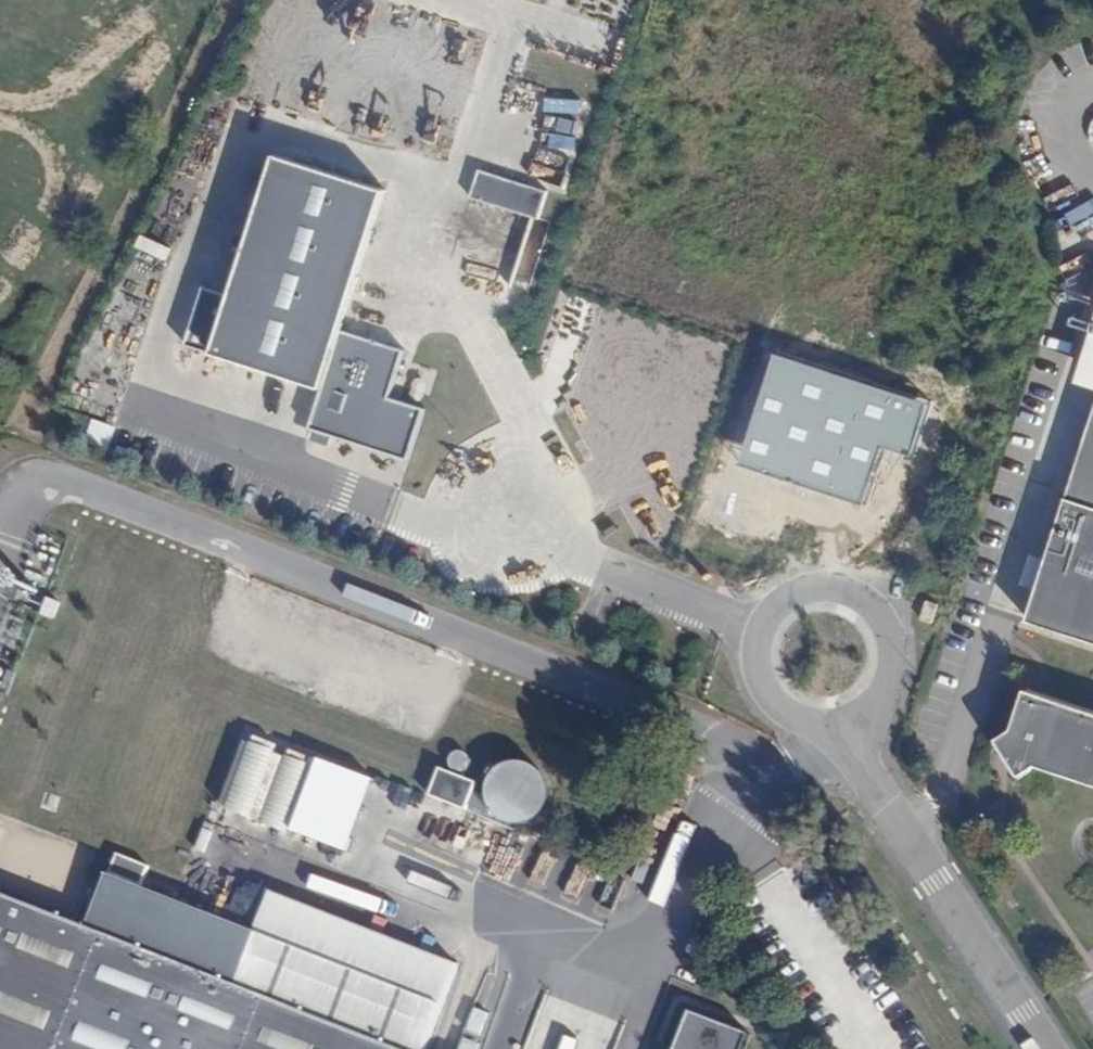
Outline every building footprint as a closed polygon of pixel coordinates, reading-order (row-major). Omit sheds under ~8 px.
[(389,195),(279,160),(235,298),(205,291),(188,353),(327,401),(346,338),(389,195)] [(474,203),(541,223),(550,195),(482,174),(474,203)] [(407,356),(346,338),(327,401),(316,435),(410,463),(428,414),(391,404),(407,356)] [(924,403),(772,356),(738,465),(860,503),(878,447),(907,456),(924,403)] [(1029,620),(1092,641),(1092,422),(1029,620)] [(1039,764),(1092,782),(1092,709),(1027,688),(1014,727),(998,738),(1000,739),(999,741),(1020,773),(1021,772),(1022,774),(1039,764)] [(347,847),(373,771),(316,752),(313,760),(241,736),(218,805),(347,847)] [(487,782),(438,764),(428,792),(529,828),(550,770),(498,751),(487,782)] [(89,929),(394,1048),(415,1048),(433,1004),(172,901),(110,876),(89,929)] [(89,929),(0,894),(0,1048),(394,1048),(89,929)] [(751,1036),(692,1012),(677,1048),(746,1048),(751,1036)]
